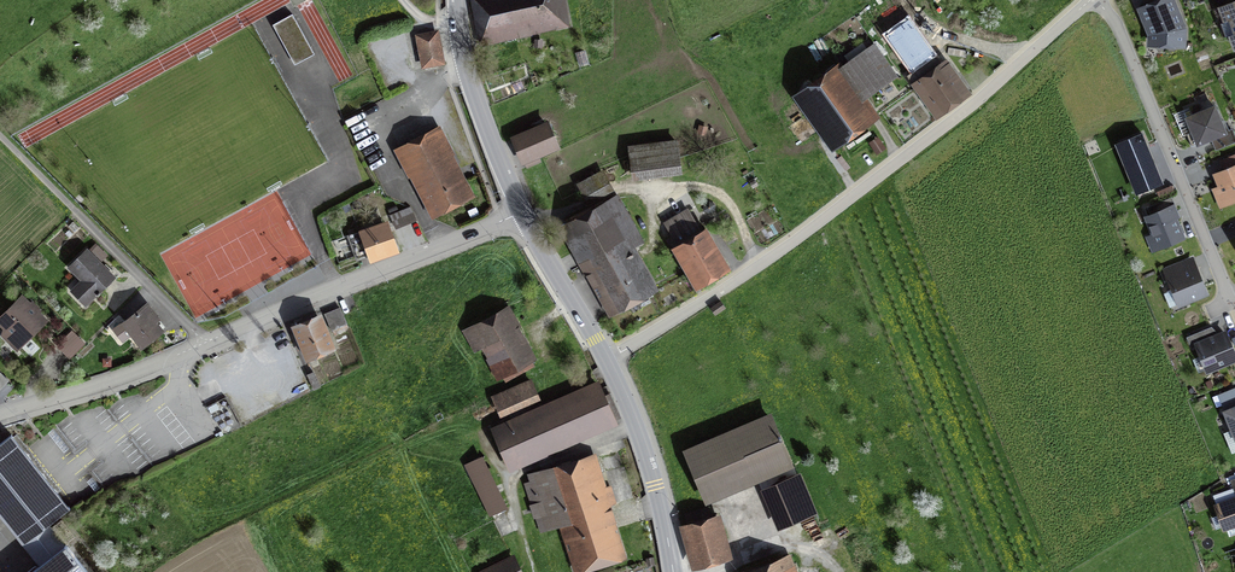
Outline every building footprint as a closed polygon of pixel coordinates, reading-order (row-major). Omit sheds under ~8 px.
[(570,28),(563,0),(470,0),(481,48),(570,28)] [(1139,6),(1148,34),(1148,43),(1185,45),(1186,26),(1176,0),(1153,0),(1154,0),(1139,6)] [(1218,7),(1233,50),(1234,49),(1234,1),(1218,7)] [(296,19),(279,28),(297,61),(314,52),(296,19)] [(421,69),(445,65),(439,32),(415,37),(421,69)] [(856,103),(895,75),(873,45),(798,99),(831,145),(868,119),(856,103)] [(935,57),(928,47),(909,61),(917,71),(935,57)] [(942,110),(969,91),(944,56),(917,76),(942,110)] [(1219,104),(1189,116),(1201,143),(1230,131),(1219,104)] [(539,158),(559,151),(549,125),(512,139),(525,172),(542,166),(539,158)] [(433,221),(477,198),(440,129),(397,151),(433,221)] [(1163,181),(1142,130),(1115,142),(1135,193),(1163,181)] [(634,182),(682,175),(678,142),(629,149),(634,182)] [(1234,202),(1234,156),(1222,161),(1225,169),(1213,174),(1218,187),(1212,189),(1220,208),(1234,202)] [(588,205),(613,192),(604,173),(578,185),(588,205)] [(611,319),(659,292),(635,247),(644,242),(618,195),(561,227),(611,319)] [(1152,252),(1188,238),(1171,196),(1148,205),(1151,213),(1145,216),(1152,232),(1145,234),(1152,252)] [(697,292),(733,271),(709,230),(703,234),(689,209),(665,223),(678,246),(672,249),(697,292)] [(370,265),(401,253),(389,222),(358,234),(370,265)] [(83,304),(112,276),(84,247),(64,266),(78,280),(68,289),(83,304)] [(1180,305),(1209,293),(1193,254),(1164,266),(1180,305)] [(47,322),(21,295),(0,314),(0,327),(3,330),(0,333),(0,340),(13,354),(47,322)] [(154,323),(160,318),(145,299),(117,323),(139,349),(161,331),(154,323)] [(499,380),(537,361),(509,307),(461,331),(474,355),(483,350),(499,380)] [(350,328),(342,309),(330,314),(338,333),(350,328)] [(309,364),(339,351),(324,317),(294,329),(309,364)] [(1234,362),(1234,343),(1230,330),(1219,334),(1215,324),(1187,335),(1192,348),(1200,345),(1211,372),(1234,362)] [(73,329),(65,337),(77,350),(85,342),(73,329)] [(537,395),(530,379),(494,396),(501,412),(537,395)] [(509,464),(611,420),(595,384),(493,428),(509,464)] [(1219,392),(1234,433),(1234,386),(1219,392)] [(708,504),(795,468),(773,414),(685,449),(708,504)] [(0,445),(0,512),(41,566),(33,571),(88,571),(49,522),(67,507),(26,454),(12,436),(0,445)] [(627,562),(596,457),(524,478),(541,536),(559,530),(571,571),(592,571),(627,562)] [(487,517),(506,508),(484,458),(465,466),(487,517)] [(1230,479),(1233,489),(1216,495),(1228,528),(1234,526),(1234,477),(1230,479)] [(795,543),(834,526),(819,493),(780,511),(795,543)] [(722,516),(682,527),(694,571),(734,561),(722,516)] [(796,553),(741,571),(803,571),(796,553)] [(512,556),(479,571),(520,571),(512,556)]
